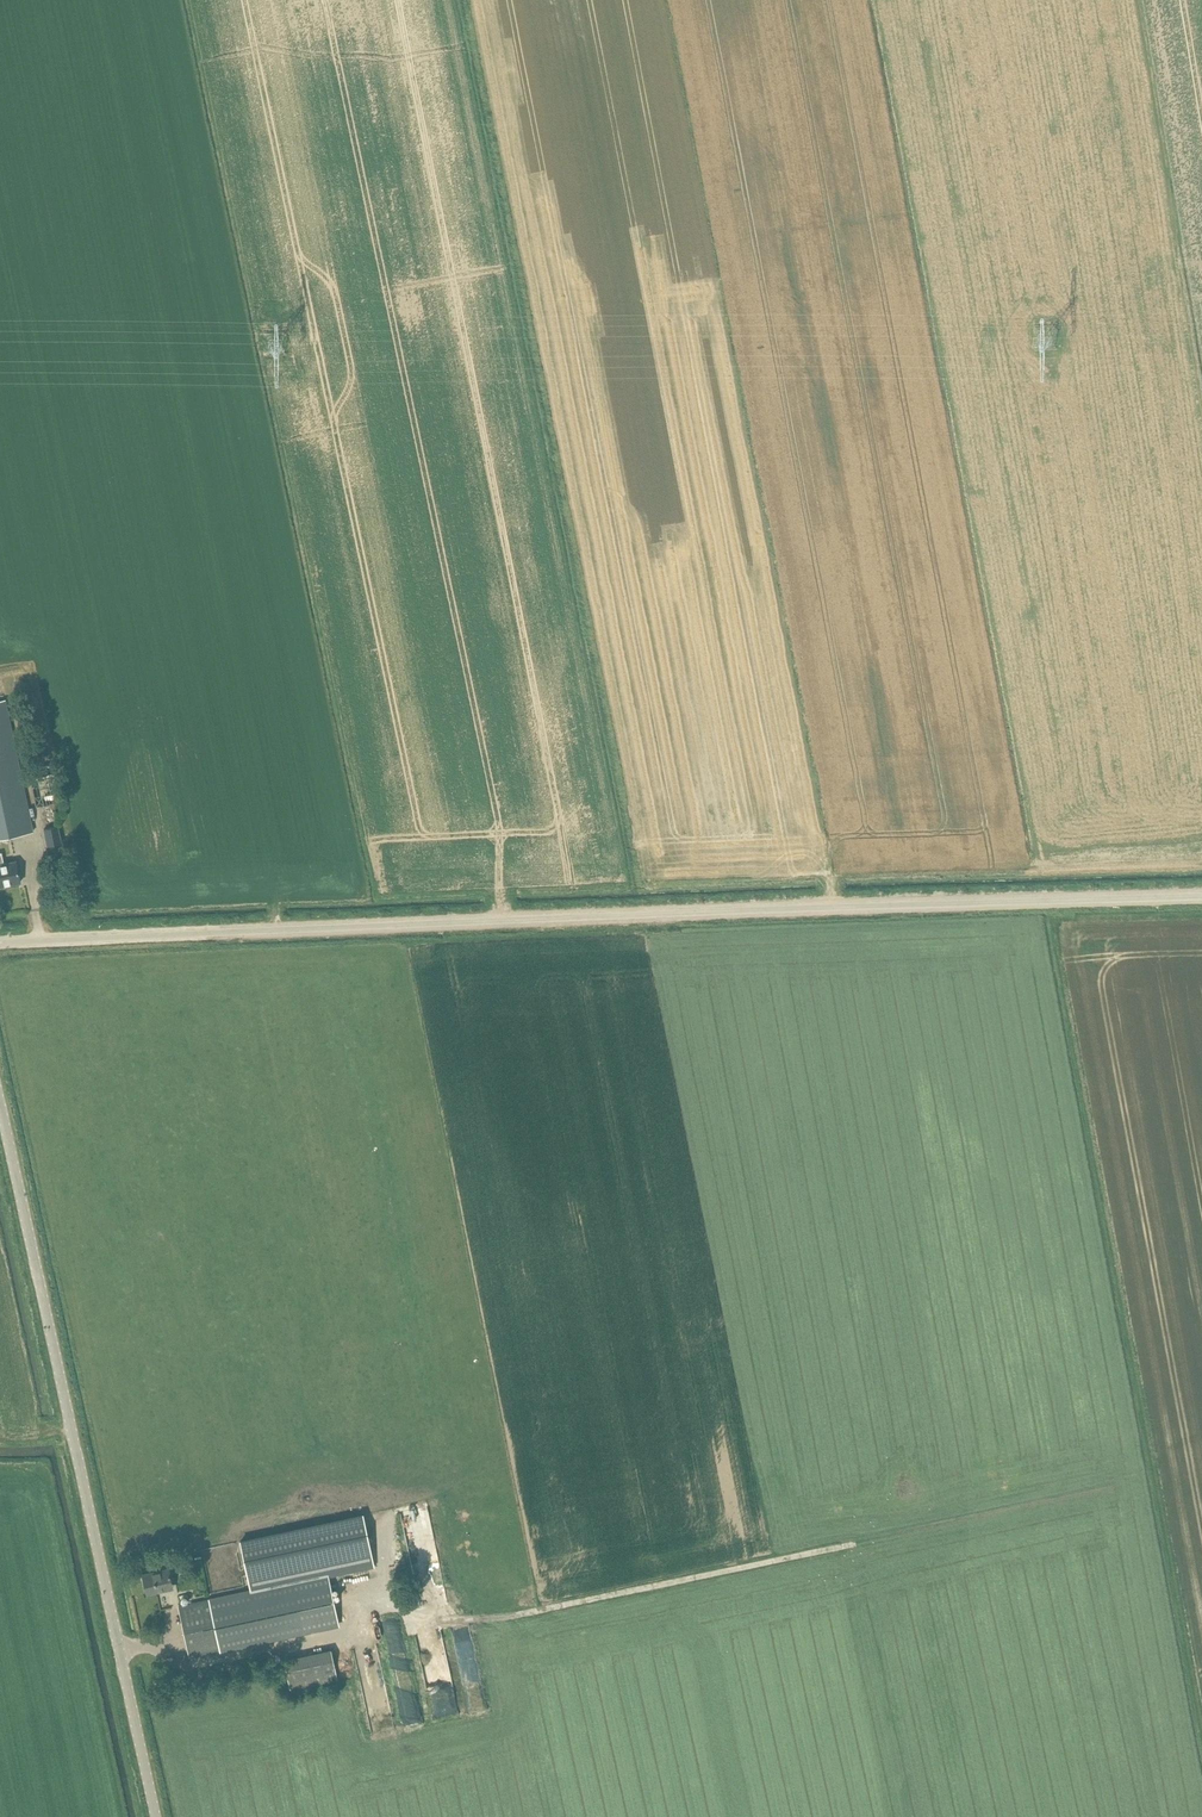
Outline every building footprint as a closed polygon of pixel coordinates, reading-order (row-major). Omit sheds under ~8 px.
[(33,831),(5,699),(0,700),(0,838),(33,831)] [(61,843),(58,826),(44,829),(47,845),(61,843)] [(5,885),(5,884),(19,881),(20,882),(16,861),(4,864),(2,852),(0,852),(0,886),(5,885)] [(203,1562),(212,1599),(292,1582),(292,1579),(327,1571),(370,1560),(362,1521),(230,1546),(232,1556),(203,1562)] [(142,1574),(147,1594),(157,1591),(157,1589),(173,1586),(169,1568),(142,1574)] [(179,1606),(189,1656),(303,1632),(339,1625),(327,1571),(292,1579),(292,1582),(212,1599),(179,1606)] [(283,1659),(290,1689),(337,1679),(330,1648),(283,1659)]
